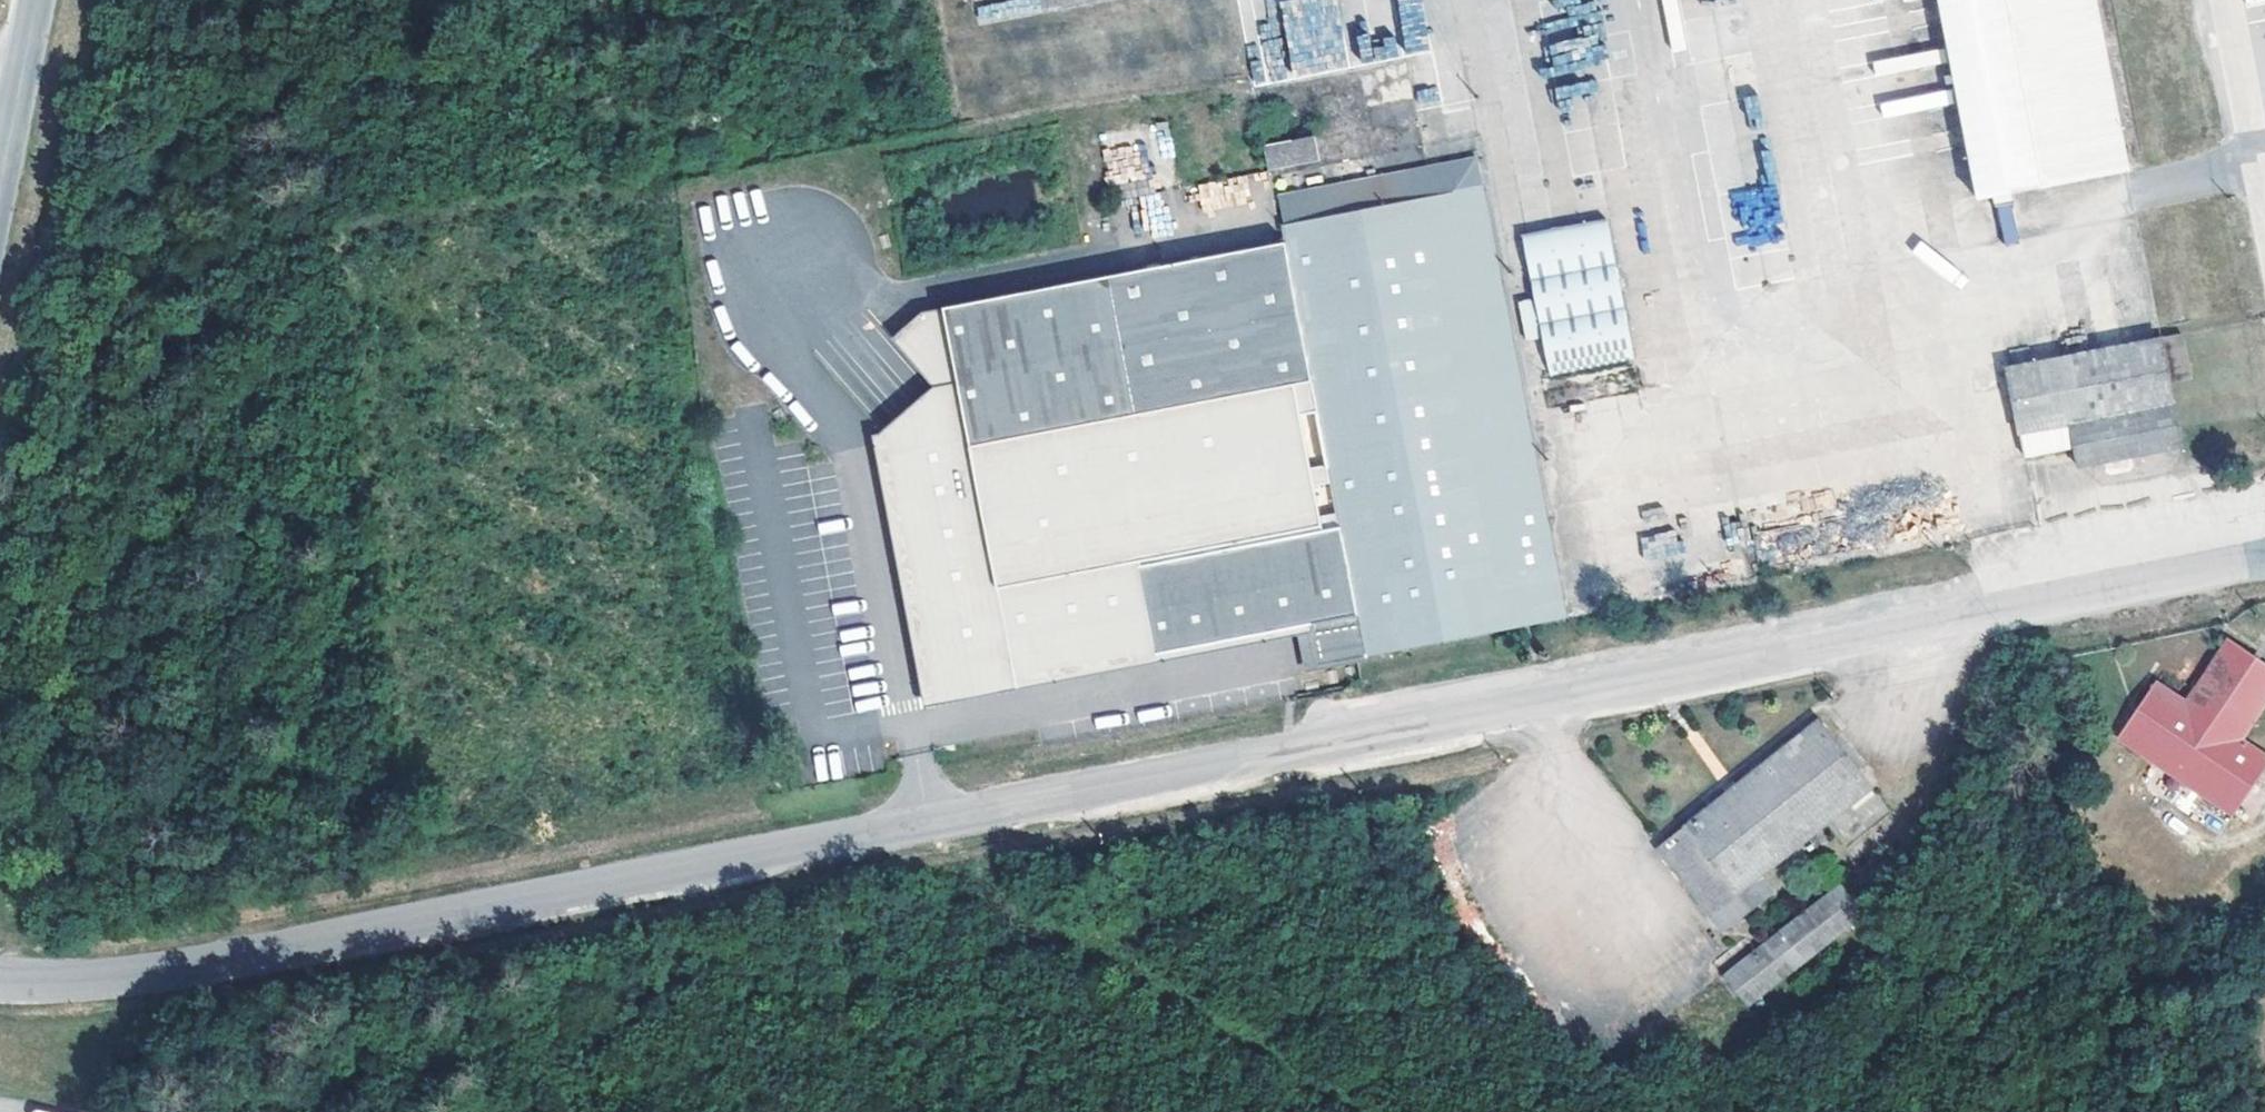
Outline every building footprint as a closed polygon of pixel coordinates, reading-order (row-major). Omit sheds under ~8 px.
[(1291,70),(1343,61),(1333,0),(1279,0),(1291,70)] [(1981,216),(2132,187),(2095,0),(1939,0),(1981,216)] [(1318,129),(1267,140),(1273,165),(1324,154),(1318,129)] [(1290,236),(923,298),(892,324),(903,387),(834,400),(882,693),(1303,620),(1311,662),(1358,653),(1563,615),(1474,157),(1281,193),(1290,236)] [(1522,215),(1496,221),(1505,267),(1513,265),(1544,387),(1630,368),(1599,242),(1530,258),(1522,215)] [(2183,328),(2057,354),(2070,421),(2078,465),(2181,444),(2171,385),(2193,381),(2183,328)] [(2070,421),(2057,354),(2006,364),(2018,433),(2070,421)] [(1855,511),(1752,531),(1758,568),(1861,548),(1855,511)] [(2116,737),(2230,815),(2264,765),(2264,750),(2245,736),(2264,704),(2264,664),(2224,636),(2183,697),(2156,679),(2116,737)] [(1730,788),(1657,848),(1722,930),(1774,888),(1762,873),(1872,784),(1817,717),(1730,788)] [(1838,880),(1722,975),(1749,1009),(1865,915),(1838,880)]
